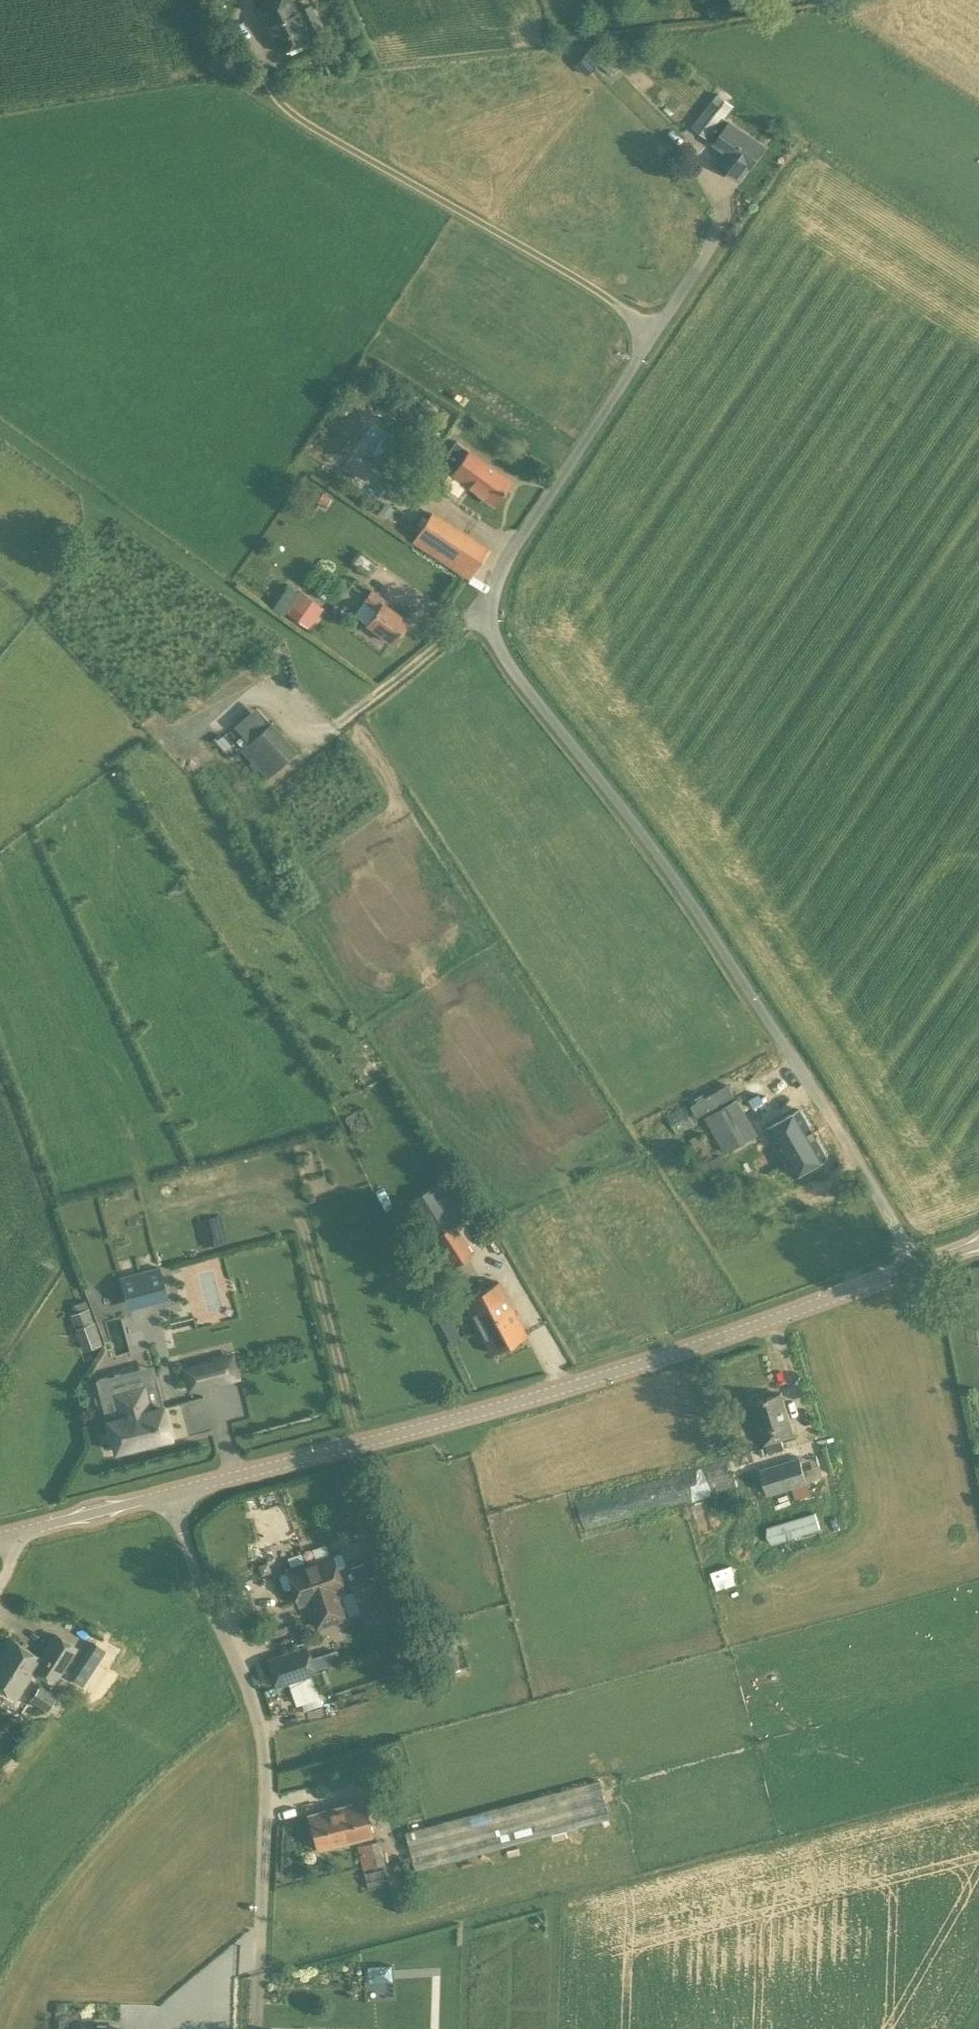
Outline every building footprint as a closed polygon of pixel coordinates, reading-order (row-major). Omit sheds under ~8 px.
[(309,39),(291,0),(274,0),(260,7),(281,52),(309,39)] [(575,65),(586,76),(606,57),(594,45),(575,65)] [(725,151),(748,168),(749,168),(765,147),(725,118),(734,106),(718,94),(692,127),(725,151)] [(739,181),(748,168),(725,151),(716,164),(739,181)] [(413,445),(395,433),(380,455),(398,467),(413,445)] [(455,441),(438,465),(493,505),(510,480),(455,441)] [(318,502),(325,506),(330,498),(323,494),(318,502)] [(471,574),(487,548),(433,513),(417,538),(471,574)] [(377,567),(360,554),(354,562),(371,575),(377,567)] [(386,599),(372,589),(353,614),(392,643),(408,621),(383,602),(386,599)] [(300,591),(286,611),(309,628),(324,607),(300,591)] [(297,750),(271,721),(240,749),(267,778),(297,750)] [(725,1153),(758,1134),(737,1098),(704,1117),(725,1153)] [(676,1133),(693,1124),(684,1106),(667,1115),(676,1133)] [(795,1176),(827,1158),(799,1110),(767,1128),(795,1176)] [(454,1225),(473,1213),(461,1194),(421,1219),(452,1267),(473,1254),(454,1225)] [(119,1278),(126,1303),(166,1292),(159,1267),(119,1278)] [(526,1334),(512,1307),(498,1281),(462,1300),(491,1353),(526,1334)] [(70,1314),(84,1350),(102,1343),(88,1307),(70,1314)] [(185,1368),(191,1392),(209,1387),(203,1364),(185,1368)] [(107,1421),(115,1451),(170,1437),(162,1406),(148,1410),(142,1388),(115,1395),(121,1417),(107,1421)] [(764,1443),(765,1443),(768,1453),(784,1448),(781,1438),(792,1434),(780,1393),(752,1401),(764,1443)] [(749,1473),(755,1489),(764,1485),(767,1495),(792,1487),(795,1499),(811,1494),(808,1483),(799,1457),(759,1469),(759,1470),(749,1473)] [(584,1531),(737,1490),(727,1458),(574,1499),(584,1531)] [(819,1517),(810,1505),(771,1535),(781,1547),(819,1517)] [(338,1591),(343,1589),(336,1570),(343,1568),(345,1564),(342,1555),(339,1553),(331,1556),(331,1555),(287,1570),(288,1571),(280,1574),(279,1577),(282,1588),(286,1590),(293,1588),(299,1605),(308,1602),(317,1627),(347,1617),(338,1591)] [(267,1561),(259,1564),(260,1567),(262,1572),(267,1570),(270,1569),(267,1561)] [(351,1569),(359,1589),(371,1583),(363,1564),(351,1569)] [(54,1632),(39,1656),(10,1637),(0,1652),(0,1688),(16,1698),(34,1671),(54,1684),(78,1647),(54,1632)] [(456,1658),(449,1633),(431,1639),(438,1663),(456,1658)] [(266,1659),(276,1688),(315,1674),(317,1680),(327,1677),(322,1664),(314,1667),(307,1645),(266,1659)] [(335,1650),(322,1655),(326,1666),(339,1661),(335,1650)] [(57,1696),(40,1684),(29,1700),(47,1712),(57,1696)] [(415,1870),(609,1818),(598,1780),(404,1832),(415,1870)] [(317,1849),(372,1835),(363,1800),(308,1814),(317,1849)] [(385,1863),(379,1841),(357,1846),(362,1869),(385,1863)] [(389,1884),(385,1868),(364,1874),(368,1890),(389,1884)] [(559,1901),(554,1897),(550,1901),(555,1906),(559,1901)] [(369,1996),(391,1995),(389,1964),(367,1965),(369,1996)]
